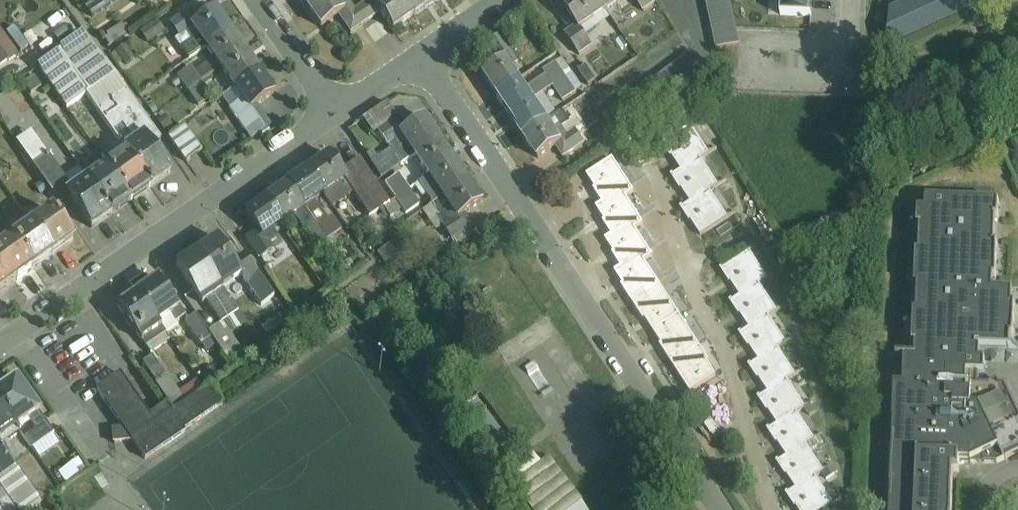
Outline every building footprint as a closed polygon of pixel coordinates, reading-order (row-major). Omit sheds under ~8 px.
[(85,8),(86,10),(93,19),(121,0),(96,0),(85,8)] [(306,8),(317,0),(300,0),(306,8)] [(306,8),(321,29),(338,17),(350,35),(355,11),(347,0),(317,0),(306,8)] [(350,35),(380,14),(393,31),(414,16),(404,0),(365,0),(367,2),(357,10),(355,11),(350,35)] [(414,16),(435,3),(433,0),(404,0),(414,16)] [(598,0),(571,0),(562,6),(577,27),(566,35),(581,57),(595,48),(586,37),(611,20),(607,15),(598,0)] [(607,15),(629,0),(598,0),(607,15)] [(644,13),(657,4),(654,0),(634,0),(644,13)] [(717,50),(740,45),(735,23),(732,9),(730,0),(706,0),(717,50)] [(781,16),(811,18),(812,0),(781,0),(781,16)] [(898,8),(890,12),(888,53),(1002,0),(915,0),(898,8)] [(205,49),(232,30),(216,9),(199,22),(190,10),(169,25),(178,39),(175,41),(189,60),(205,49)] [(157,21),(141,33),(148,44),(165,32),(157,21)] [(108,37),(105,40),(110,47),(128,35),(122,25),(107,35),(108,37)] [(14,27),(6,33),(19,52),(27,46),(14,27)] [(18,55),(0,29),(0,68),(18,55)] [(232,30),(205,49),(220,70),(246,52),(232,30)] [(61,51),(38,67),(39,69),(68,111),(87,96),(92,102),(113,133),(123,127),(129,136),(119,143),(122,147),(152,190),(172,175),(151,148),(161,141),(106,62),(105,63),(83,32),(59,49),(61,51)] [(495,96),(519,80),(512,69),(519,65),(499,36),(486,45),(499,63),(481,75),(495,96)] [(125,45),(111,55),(118,66),(123,62),(126,67),(135,60),(125,45)] [(246,52),(220,70),(235,92),(260,74),(261,73),(246,52)] [(688,56),(604,118),(616,136),(686,85),(690,82),(701,74),(688,56)] [(519,80),(495,96),(509,118),(544,95),(554,88),(575,74),(563,58),(544,72),(547,78),(527,91),(519,80)] [(191,67),(178,77),(189,93),(202,83),(201,82),(213,74),(206,65),(195,73),(191,67)] [(580,70),(578,71),(589,87),(597,82),(586,66),(580,70)] [(260,74),(235,92),(223,101),(244,132),(264,118),(256,107),(274,95),(260,74)] [(575,74),(554,88),(564,103),(585,88),(575,74)] [(34,76),(23,84),(30,94),(41,86),(34,76)] [(202,83),(189,93),(199,108),(213,98),(202,83)] [(0,101),(0,103),(15,123),(23,117),(7,95),(0,101)] [(544,95),(509,118),(524,139),(558,115),(544,95)] [(379,133),(398,120),(388,106),(370,119),(379,133)] [(558,115),(524,139),(538,161),(556,149),(564,160),(586,144),(578,133),(584,129),(577,117),(570,122),(563,112),(558,115)] [(264,118),(244,132),(251,142),(271,127),(264,118)] [(398,120),(379,133),(390,148),(400,163),(402,165),(413,157),(438,140),(423,119),(406,131),(398,120)] [(673,179),(702,161),(701,160),(712,153),(708,147),(706,148),(692,126),(665,144),(664,142),(662,144),(671,159),(673,158),(682,171),(675,176),(674,174),(671,176),(673,179)] [(186,127),(168,139),(187,165),(202,151),(186,127)] [(112,217),(81,172),(78,168),(64,178),(32,133),(18,143),(62,207),(71,201),(92,232),(112,217)] [(438,140),(413,157),(427,178),(454,159),(440,139),(438,140)] [(152,190),(122,147),(102,160),(132,203),(152,190)] [(400,163),(390,148),(379,155),(372,160),(375,165),(374,166),(381,177),(400,163)] [(306,170),(325,197),(334,209),(354,195),(369,218),(379,211),(389,204),(359,161),(343,173),(329,153),(306,170)] [(595,212),(624,194),(622,192),(638,182),(632,185),(628,180),(627,181),(613,160),(621,154),(587,177),(586,175),(584,177),(593,192),(594,191),(603,204),(596,208),(596,207),(593,209),(595,212)] [(81,172),(112,217),(132,203),(102,160),(98,156),(86,164),(88,168),(81,172)] [(454,159),(427,178),(419,183),(420,185),(422,188),(428,197),(433,205),(467,182),(469,181),(454,159)] [(702,161),(673,179),(681,191),(682,190),(691,203),(684,208),(683,206),(680,208),(683,212),(712,193),(712,192),(718,188),(723,194),(731,188),(727,182),(721,185),(717,178),(715,179),(702,161)] [(286,183),(327,242),(342,231),(332,217),(331,218),(326,211),(323,213),(316,204),(325,197),(306,170),(288,182),(286,183)] [(396,200),(410,190),(399,175),(386,185),(396,200)] [(467,182),(433,205),(422,213),(429,224),(430,223),(436,232),(442,227),(452,241),(453,240),(458,248),(477,235),(472,228),(473,227),(465,215),(481,204),(467,182)] [(266,198),(284,225),(295,218),(307,235),(301,239),(311,253),(310,254),(318,263),(329,255),(322,246),(327,242),(286,183),(266,198)] [(422,188),(420,185),(416,187),(424,200),(428,197),(422,188)] [(410,190),(396,200),(406,215),(420,206),(410,190)] [(712,193),(683,212),(690,223),(691,222),(701,237),(731,217),(727,210),(725,212),(712,193)] [(624,194),(595,212),(602,224),(604,223),(612,236),(605,240),(605,239),(602,241),(604,245),(634,227),(633,225),(643,218),(639,212),(636,213),(624,194)] [(284,225),(266,198),(243,213),(256,231),(245,240),(260,261),(284,246),(274,232),(284,225)] [(389,204),(379,211),(385,219),(389,217),(390,218),(401,211),(394,201),(389,204)] [(952,505),(953,473),(959,474),(959,463),(972,463),(982,458),(985,463),(998,464),(1017,454),(1017,413),(1012,400),(1005,386),(1000,386),(997,381),(992,384),(979,385),(979,375),(985,374),(985,361),(980,361),(980,351),(1017,352),(1017,350),(1011,350),(1011,339),(1013,339),(1014,307),(1012,307),(1012,293),(992,292),(993,279),(996,279),(997,246),(995,246),(995,220),(998,221),(998,204),(926,201),(925,212),(919,211),(918,229),(921,229),(919,255),(916,255),(915,288),(918,288),(917,314),(914,314),(913,348),(915,348),(915,359),(896,360),(897,362),(903,362),(903,388),(895,388),(890,509),(952,509),(952,505)] [(28,223),(53,259),(76,243),(46,211),(28,223)] [(9,236),(34,272),(53,259),(28,223),(9,236)] [(634,227),(604,245),(611,256),(613,255),(622,269),(650,251),(634,227)] [(16,285),(34,272),(9,236),(0,243),(0,262),(16,285)] [(197,252),(223,290),(242,277),(261,308),(274,298),(244,256),(233,263),(217,238),(197,252)] [(397,238),(378,254),(389,270),(390,270),(397,279),(408,271),(400,260),(408,254),(397,238)] [(650,251),(622,269),(614,275),(632,303),(660,286),(654,277),(644,262),(652,256),(650,251)] [(732,305),(760,286),(759,285),(768,279),(750,251),(724,268),(723,267),(720,269),(730,284),(731,283),(740,296),(733,301),(733,299),(729,302),(732,305)] [(223,290),(197,252),(176,266),(203,307),(208,304),(221,325),(239,314),(223,290)] [(0,262),(0,296),(16,285),(0,262)] [(136,293),(165,337),(179,327),(176,324),(185,317),(159,277),(136,293)] [(653,332),(679,315),(660,286),(632,303),(643,321),(645,320),(653,332)] [(760,286),(732,305),(740,316),(741,316),(749,329),(742,333),(742,331),(739,334),(741,338),(770,319),(769,318),(780,311),(776,304),(774,305),(760,286)] [(165,337),(136,293),(116,307),(150,355),(169,342),(165,337)] [(217,345),(209,334),(196,315),(185,324),(199,345),(201,344),(207,353),(217,345)] [(281,315),(261,329),(268,339),(288,326),(281,315)] [(672,365),(699,347),(679,315),(653,332),(662,345),(660,346),(672,365)] [(770,319),(741,338),(749,348),(750,348),(759,361),(752,365),(751,364),(749,366),(751,369),(779,350),(789,343),(785,336),(783,338),(770,319)] [(209,334),(217,345),(234,370),(247,360),(228,331),(224,333),(219,326),(209,334)] [(699,347),(672,365),(690,393),(716,376),(708,363),(709,361),(699,347)] [(779,350),(751,369),(758,381),(760,380),(767,393),(761,397),(760,396),(757,398),(760,402),(789,383),(787,382),(804,372),(800,366),(792,369),(779,350)] [(152,358),(143,365),(175,412),(186,404),(203,392),(205,390),(196,376),(177,389),(168,376),(167,377),(152,358)] [(120,375),(98,390),(124,428),(112,429),(113,444),(134,442),(146,460),(185,433),(184,431),(223,405),(211,387),(172,414),(167,406),(150,417),(120,375)] [(20,429),(29,422),(36,431),(26,438),(33,449),(55,434),(18,376),(0,389),(0,400),(20,429)] [(789,383),(760,402),(768,413),(769,412),(778,425),(771,430),(770,428),(767,430),(769,433),(798,415),(797,414),(803,410),(807,415),(815,409),(811,404),(806,408),(789,383)] [(1,447),(19,434),(17,431),(20,429),(0,400),(0,445),(1,447)] [(798,415),(769,433),(776,445),(778,444),(787,457),(780,461),(779,460),(776,462),(779,466),(808,447),(807,446),(810,444),(815,450),(824,443),(820,437),(816,440),(798,415)] [(0,445),(0,471),(3,475),(2,476),(3,477),(0,479),(0,509),(1,509),(34,509),(43,503),(1,447),(0,445)] [(808,447),(779,466),(786,477),(787,476),(797,490),(816,478),(822,474),(825,479),(837,472),(833,467),(827,471),(823,465),(820,466),(808,447)] [(489,477),(503,495),(505,494),(516,509),(587,509),(548,458),(541,464),(532,454),(505,475),(499,469),(489,477)] [(59,474),(56,476),(61,483),(64,481),(66,484),(86,471),(74,455),(73,456),(68,459),(71,464),(58,472),(59,474)] [(797,490),(788,496),(798,509),(825,509),(834,504),(816,478),(797,490)]
